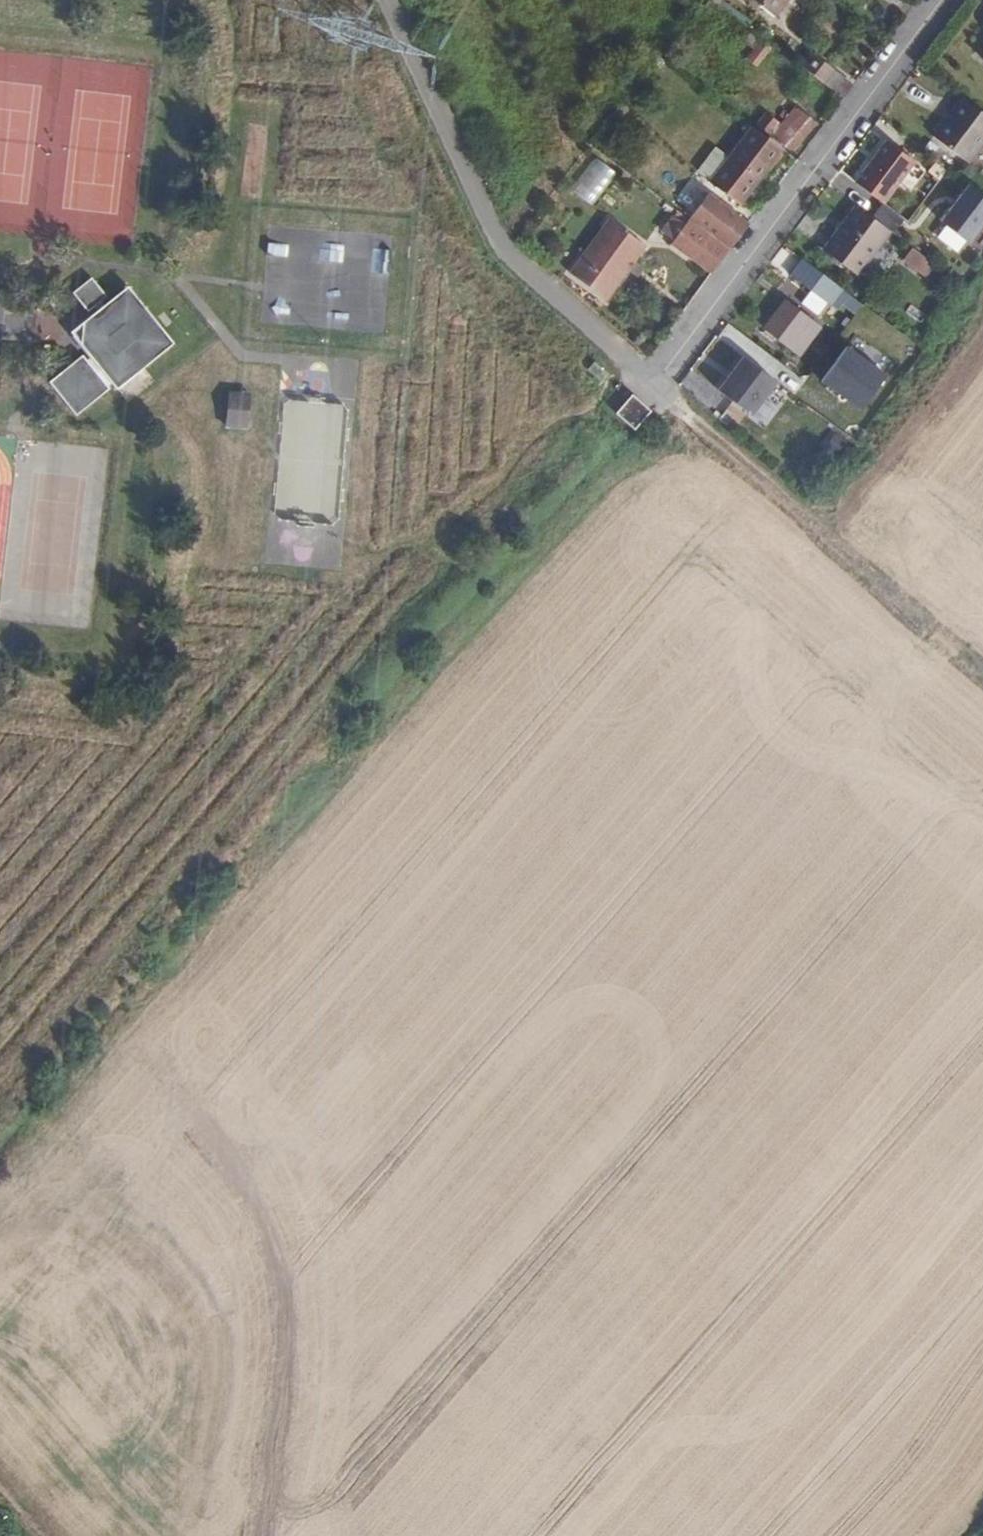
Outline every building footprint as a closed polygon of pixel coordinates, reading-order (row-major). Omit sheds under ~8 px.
[(762,10),(770,1),(781,9),(788,0),(749,0),(762,10)] [(770,1),(762,10),(774,18),(781,9),(770,1)] [(772,45),(751,29),(742,41),(750,47),(744,56),(756,64),(772,45)] [(811,54),(801,67),(823,84),(834,70),(811,54)] [(834,70),(823,84),(841,98),(853,83),(834,70)] [(962,97),(933,136),(966,162),(982,139),(982,112),(962,97)] [(773,140),(781,147),(789,152),(813,120),(797,108),(783,126),(773,140)] [(766,112),(755,126),(766,136),(778,122),(766,112)] [(778,122),(766,136),(773,140),(783,126),(778,122)] [(766,136),(755,126),(735,153),(716,177),(715,180),(739,199),(781,147),(773,140),(766,136)] [(913,163),(921,155),(898,129),(889,137),(913,163)] [(851,185),(884,206),(913,160),(880,139),(851,185)] [(716,177),(735,153),(720,141),(700,166),(716,177)] [(965,244),(982,222),(982,196),(968,184),(937,222),(965,244)] [(708,194),(690,217),(733,250),(751,226),(708,194)] [(892,229),(858,204),(825,248),(859,274),(892,229)] [(609,217),(569,271),(606,297),(646,245),(609,217)] [(733,250),(690,217),(670,244),(713,277),(733,250)] [(864,304),(802,257),(790,272),(831,303),(823,314),(844,330),(864,304)] [(82,356),(49,383),(77,416),(109,390),(98,376),(102,372),(116,389),(172,344),(127,287),(102,306),(98,302),(105,296),(90,278),(72,293),(87,311),(93,306),(97,311),(70,333),(97,365),(92,369),(82,356)] [(785,298),(765,324),(798,349),(818,324),(785,298)] [(741,356),(713,391),(748,419),(776,384),(741,356)] [(246,429),(246,391),(225,392),(226,429),(246,429)]
